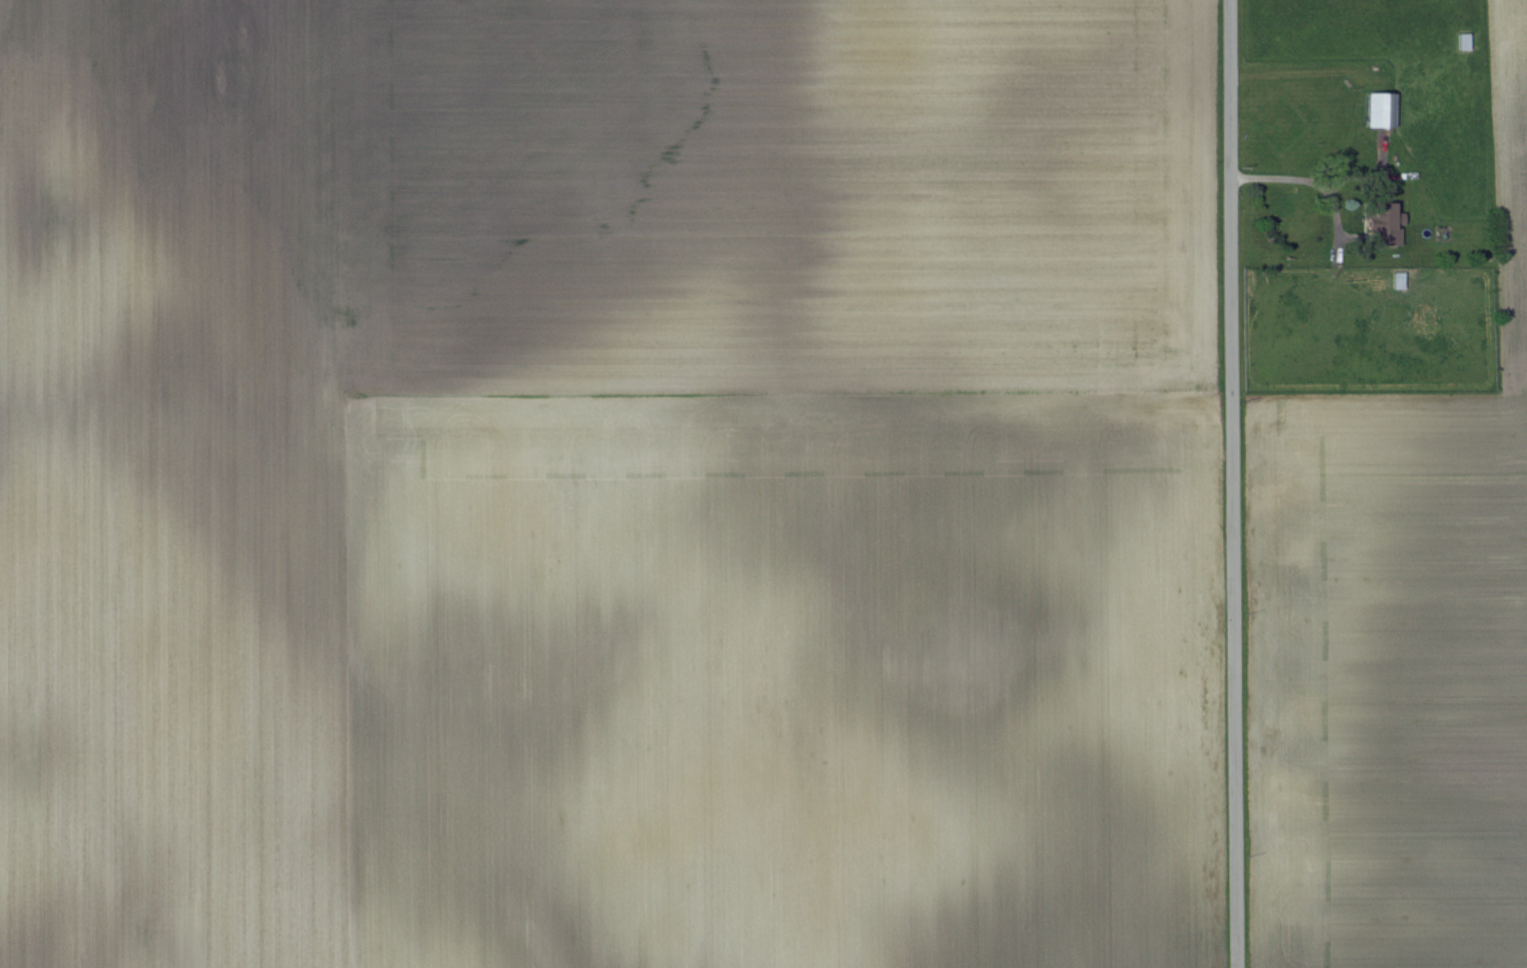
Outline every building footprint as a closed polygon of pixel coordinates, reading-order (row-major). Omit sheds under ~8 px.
[(1396,93),(1368,93),(1369,128),(1396,127),(1396,93)] [(1395,203),(1375,204),(1375,216),(1369,216),(1369,229),(1377,229),(1378,245),(1401,244),(1401,226),(1405,225),(1404,213),(1396,213),(1395,203)]
